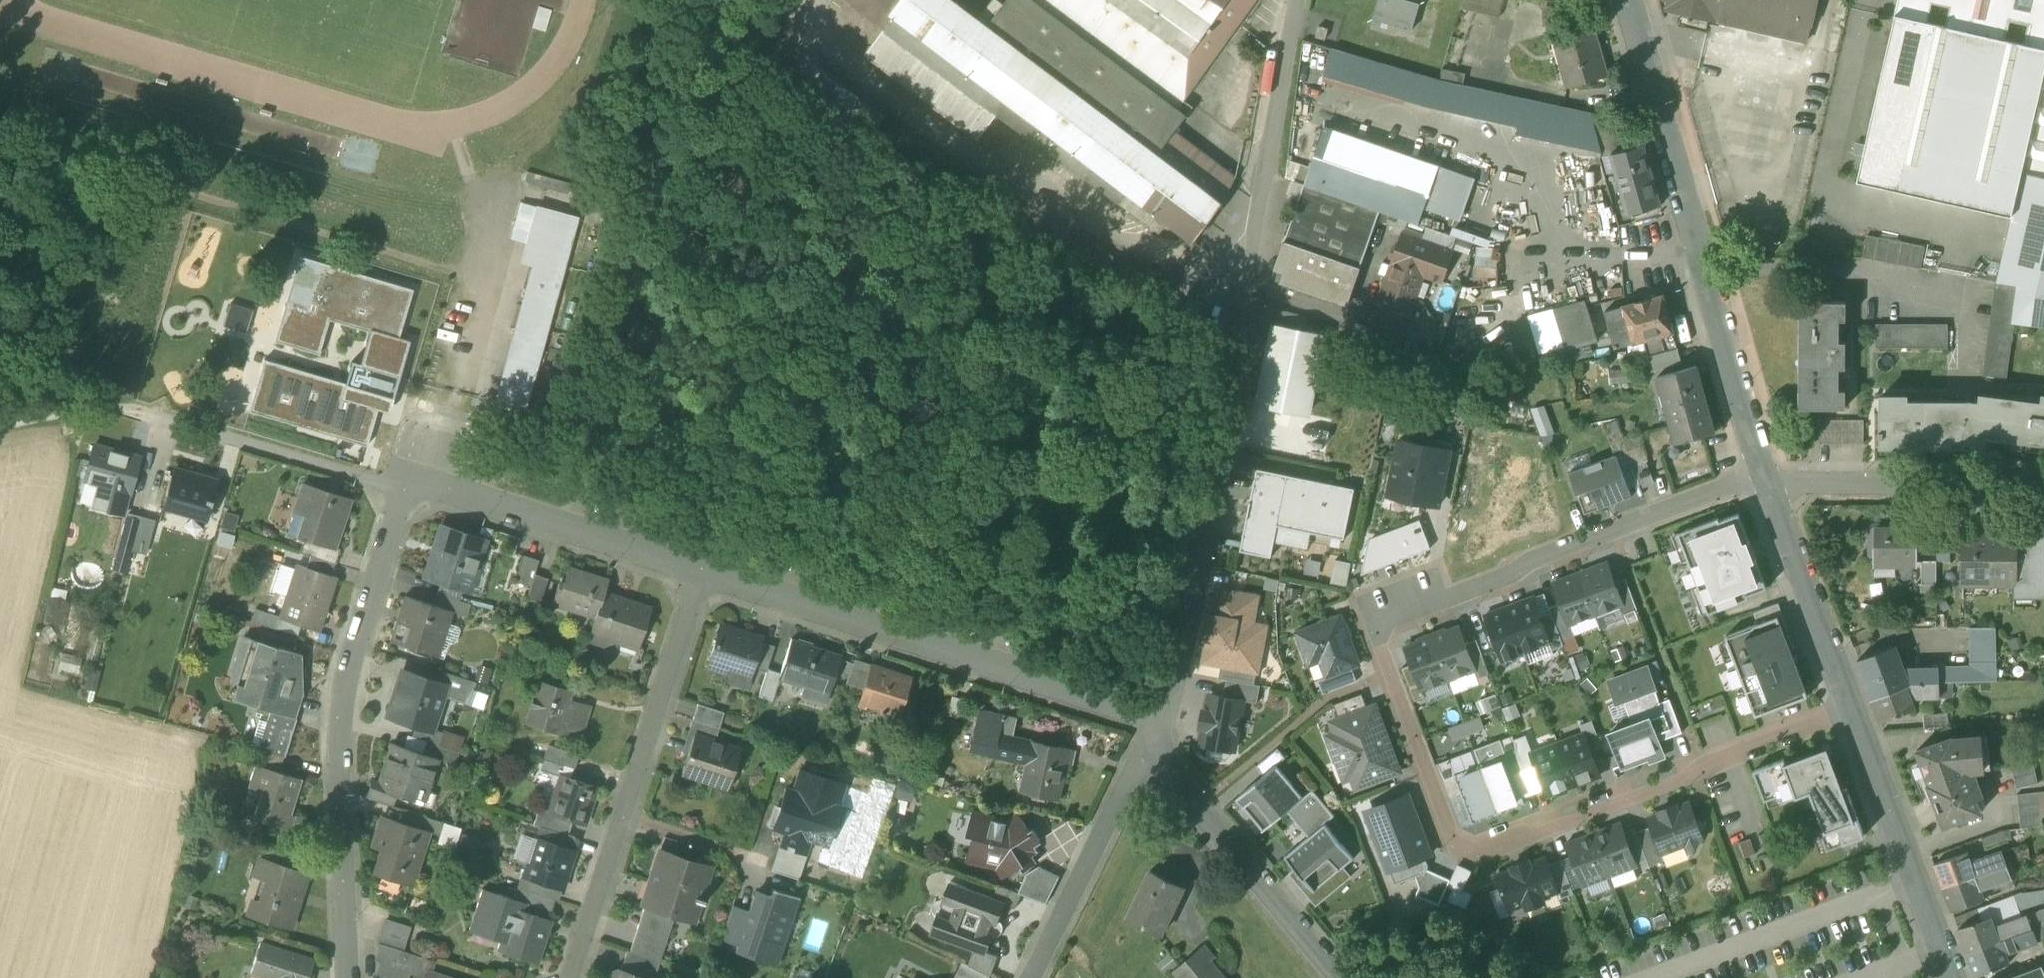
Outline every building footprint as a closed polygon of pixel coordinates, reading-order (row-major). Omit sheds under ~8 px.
[(957,2),(955,0),(847,0),(885,29),(865,55),(978,141),(998,114),(1085,179),(1086,177),(1160,233),(1168,223),(1194,242),(1223,203),(988,25),(978,18),(957,2)] [(1004,4),(999,0),(992,0),(978,18),(988,25),(1004,4)] [(988,25),(1223,203),(1236,176),(1176,131),(1187,116),(1033,0),(1007,0),(1004,4),(988,25)] [(1187,116),(1194,107),(1185,100),(1186,99),(1186,98),(1257,0),(1033,0),(1187,116)] [(1412,31),(1420,4),(1407,0),(1379,0),(1373,19),(1412,31)] [(1499,16),(1504,0),(1463,0),(1461,7),(1499,16)] [(1807,41),(1817,0),(1682,0),(1681,3),(1717,11),(1715,20),(1807,41)] [(1895,15),(2043,49),(2043,0),(1898,0),(1895,11),(1896,11),(1895,15)] [(2043,77),(2043,49),(1895,15),(1894,16),(1895,17),(1857,181),(2012,217),(2043,77)] [(1710,21),(1694,91),(1784,112),(1799,42),(1710,21)] [(1567,86),(1607,75),(1593,27),(1553,38),(1554,38),(1558,37),(1572,84),(1567,86)] [(1554,38),(1567,86),(1572,84),(1558,37),(1554,38)] [(1261,81),(1272,82),(1275,50),(1264,49),(1261,81)] [(1429,106),(1439,80),(1332,49),(1324,76),(1429,106)] [(888,116),(811,62),(788,94),(870,139),(888,116)] [(1443,69),(1441,80),(1462,84),(1465,74),(1443,69)] [(2012,217),(1998,282),(2019,286),(2014,322),(2043,325),(2043,77),(2012,217)] [(1439,80),(1429,106),(1524,127),(1530,100),(1439,80)] [(1522,134),(1602,152),(1591,113),(1530,100),(1524,127),(1522,134)] [(1602,152),(1603,156),(1611,154),(1625,150),(1616,118),(1591,113),(1602,152)] [(1419,224),(1424,208),(1433,185),(1439,167),(1439,166),(1325,127),(1311,168),(1304,184),(1380,211),(1419,224)] [(1611,154),(1628,215),(1661,205),(1644,144),(1625,150),(1611,154)] [(1294,181),(1304,184),(1311,168),(1288,160),(1286,178),(1294,181)] [(1433,185),(1444,189),(1451,171),(1439,167),(1433,185)] [(524,182),(567,194),(570,183),(527,171),(524,182)] [(1457,173),(1451,171),(1444,189),(1436,212),(1442,215),(1457,173)] [(1476,180),(1457,173),(1442,215),(1461,221),(1476,180)] [(1304,184),(1294,181),(1287,198),(1298,202),(1304,184)] [(1298,202),(1284,242),(1360,269),(1380,211),(1304,184),(1298,202)] [(1444,189),(1433,185),(1424,208),(1436,212),(1444,189)] [(584,221),(603,226),(613,191),(594,186),(584,221)] [(511,240),(527,244),(537,207),(521,203),(511,240)] [(527,244),(537,247),(567,255),(577,218),(537,207),(527,244)] [(1426,227),(1421,241),(1452,252),(1457,237),(1426,227)] [(1371,326),(1401,336),(1423,274),(1425,269),(1443,276),(1452,252),(1421,241),(1404,235),(1371,326)] [(1862,259),(1921,270),(1925,248),(1867,236),(1862,259)] [(1347,306),(1360,269),(1284,242),(1275,270),(1284,273),(1281,282),(1347,306)] [(521,264),(532,267),(537,247),(527,244),(521,264)] [(1493,246),(1492,275),(1517,276),(1518,246),(1493,246)] [(543,344),(567,255),(537,247),(532,267),(513,337),(518,338),(518,337),(542,344),(543,344)] [(1135,285),(1146,273),(1100,248),(1092,262),(1135,285)] [(344,269),(299,256),(291,284),(299,286),(293,306),(285,304),(274,342),(319,354),(329,320),(369,332),(360,364),(352,361),(345,384),(264,360),(249,412),(298,426),(300,417),(332,426),(329,435),(367,446),(378,409),(384,387),(395,391),(410,341),(399,338),(413,290),(376,279),(373,287),(341,278),(344,269)] [(1442,281),(1443,276),(1425,269),(1423,274),(1442,281)] [(1985,377),(2006,380),(2014,322),(2019,286),(1998,282),(1997,282),(1985,377)] [(1615,349),(1644,341),(1673,332),(1669,318),(1673,317),(1676,312),(1673,296),(1668,293),(1663,295),(1662,295),(1662,296),(1624,306),(1605,311),(1615,349)] [(1586,301),(1555,309),(1561,329),(1567,350),(1598,341),(1586,301)] [(1799,409),(1845,409),(1846,391),(1839,391),(1839,369),(1846,369),(1846,343),(1839,343),(1839,321),(1846,321),(1846,303),(1800,303),(1799,409)] [(253,311),(230,304),(223,327),(246,334),(253,311)] [(1555,309),(1543,313),(1549,333),(1561,329),(1555,309)] [(1567,350),(1561,329),(1549,333),(1543,313),(1528,317),(1538,351),(1567,350)] [(1260,405),(1307,415),(1323,335),(1276,325),(1260,405)] [(1876,349),(1948,349),(1948,325),(1876,325),(1876,349)] [(1677,348),(1673,332),(1644,341),(1648,356),(1677,348)] [(495,405),(524,413),(542,344),(518,337),(518,338),(504,391),(499,390),(495,405)] [(1648,356),(1653,372),(1682,364),(1677,348),(1648,356)] [(1658,378),(1676,443),(1687,440),(1714,432),(1696,367),(1658,378)] [(1633,369),(1608,370),(1609,384),(1633,383),(1633,369)] [(378,409),(389,413),(395,391),(384,387),(378,409)] [(1963,447),(1963,441),(1968,403),(1935,403),(1933,403),(1933,409),(1906,409),(1906,397),(1882,397),(1882,431),(1880,431),(1880,437),(1882,437),(1882,446),(1901,446),(1901,442),(1916,442),(1916,446),(1935,447),(1935,442),(1950,442),(1950,447),(1963,447)] [(1968,403),(1963,441),(1984,443),(1985,436),(2043,443),(2043,397),(2043,405),(1982,397),(1981,405),(1968,403)] [(1821,444),(1863,444),(1863,421),(1821,421),(1821,444)] [(1437,448),(1399,440),(1388,495),(1439,506),(1442,490),(1441,487),(1438,484),(1441,470),(1445,469),(1447,466),(1450,451),(1437,448)] [(1438,442),(1437,448),(1450,451),(1452,444),(1438,442)] [(102,509),(121,514),(128,491),(130,492),(139,459),(93,446),(84,479),(98,483),(108,486),(102,509)] [(1640,485),(1627,451),(1616,455),(1629,489),(1640,485)] [(1610,505),(1631,497),(1629,489),(1616,455),(1569,473),(1577,494),(1590,489),(1596,504),(1598,503),(1608,500),(1610,505)] [(1635,466),(1643,488),(1654,484),(1646,462),(1635,466)] [(164,506),(207,518),(212,499),(211,499),(215,483),(193,477),(194,474),(174,469),(164,506)] [(1355,489),(1257,469),(1240,552),(1271,558),(1274,542),(1278,526),(1311,533),(1344,541),(1355,489)] [(108,486),(98,483),(92,506),(102,509),(108,486)] [(308,540),(334,549),(335,548),(351,499),(303,484),(287,534),(304,539),(308,540)] [(1585,514),(1600,508),(1598,503),(1596,504),(1590,489),(1577,494),(1585,514)] [(121,537),(134,540),(140,518),(127,514),(121,537)] [(1684,549),(1702,598),(1709,595),(1715,611),(1749,599),(1748,596),(1767,589),(1756,559),(1753,560),(1748,544),(1750,544),(1739,514),(1719,521),(1718,518),(1684,531),(1691,547),(1684,549)] [(154,521),(140,518),(134,540),(132,550),(145,554),(154,521)] [(1369,542),(1362,575),(1431,549),(1421,522),(1369,542)] [(1278,526),(1274,542),(1308,550),(1311,533),(1278,526)] [(2043,552),(2043,527),(2014,526),(2014,534),(2015,534),(2015,552),(2043,552)] [(462,589),(468,591),(478,560),(480,561),(486,543),(439,528),(433,546),(436,547),(426,578),(441,582),(462,589)] [(1874,562),(1917,562),(1917,561),(1916,530),(1874,529),(1874,562)] [(1678,533),(1684,549),(1691,547),(1684,531),(1678,533)] [(1995,585),(2014,585),(2015,585),(2015,552),(2015,534),(2014,534),(1994,534),(1994,537),(1962,537),(1962,580),(1995,580),(1995,585)] [(119,547),(132,550),(134,540),(121,537),(119,547)] [(299,553),(304,554),(308,540),(304,539),(299,553)] [(304,554),(310,556),(334,564),(339,549),(335,548),(334,549),(308,540),(304,554)] [(2015,552),(2015,585),(2014,585),(2013,597),(2043,597),(2043,552),(2015,552)] [(334,565),(334,564),(310,556),(306,568),(331,576),(334,565)] [(515,581),(530,586),(534,575),(538,562),(523,557),(515,581)] [(1322,562),(1306,559),(1302,580),(1317,583),(1322,562)] [(1352,563),(1334,560),(1329,584),(1347,588),(1352,563)] [(1923,561),(1922,585),(1936,585),(1936,561),(1923,561)] [(1607,564),(1580,574),(1595,615),(1621,605),(1622,605),(1615,583),(1607,564)] [(279,617),(279,618),(300,625),(319,631),(337,578),(331,576),(306,568),(296,565),(291,580),(299,582),(295,596),(287,594),(279,617)] [(552,603),(596,617),(604,594),(607,582),(567,569),(562,585),(558,584),(552,603)] [(1570,625),(1595,615),(1580,574),(1553,584),(1561,604),(1569,625),(1570,625)] [(547,579),(534,575),(530,586),(527,598),(540,602),(547,579)] [(1622,605),(1621,605),(1624,615),(1635,610),(1637,610),(1626,579),(1615,583),(1622,605)] [(511,593),(527,598),(530,586),(515,581),(511,593)] [(441,582),(437,594),(458,601),(462,589),(441,582)] [(57,588),(45,586),(41,603),(53,606),(57,588)] [(1221,665),(1249,670),(1249,668),(1252,651),(1260,652),(1265,628),(1251,625),(1256,598),(1218,591),(1213,616),(1209,615),(1204,642),(1208,643),(1205,662),(1221,665)] [(470,605),(458,601),(437,594),(433,606),(453,612),(466,617),(470,605)] [(652,609),(604,594),(596,617),(590,634),(638,650),(652,609)] [(1551,612),(1544,594),(1533,598),(1540,616),(1551,612)] [(1708,614),(1715,611),(1709,595),(1702,598),(1708,614)] [(434,656),(440,640),(444,627),(447,629),(449,625),(453,612),(433,606),(405,596),(390,642),(434,656)] [(1533,598),(1507,608),(1524,653),(1549,643),(1550,643),(1540,616),(1533,598)] [(1569,625),(1561,604),(1550,608),(1551,612),(1561,638),(1573,634),(1570,625),(1569,625)] [(1754,613),(1758,625),(1777,617),(1780,624),(1790,651),(1795,649),(1778,604),(1754,613)] [(1621,605),(1595,615),(1599,626),(1601,631),(1627,622),(1624,615),(1621,605)] [(1484,616),(1501,661),(1524,653),(1507,608),(1484,616)] [(251,621),(275,629),(279,618),(279,617),(255,609),(251,621)] [(1635,610),(1624,615),(1627,622),(1627,623),(1639,619),(1635,610)] [(1551,612),(1540,616),(1550,643),(1549,643),(1552,650),(1564,646),(1561,638),(1551,612)] [(1595,615),(1570,625),(1573,634),(1574,635),(1599,626),(1595,615)] [(1326,677),(1326,678),(1352,668),(1360,665),(1341,616),(1296,632),(1304,652),(1305,652),(1309,665),(1320,661),(1326,677)] [(1807,697),(1805,690),(1770,703),(1769,699),(1764,701),(1754,673),(1748,675),(1743,663),(1754,659),(1745,637),(1780,624),(1777,617),(1758,625),(1725,637),(1755,717),(1807,697)] [(296,636),(300,625),(279,618),(275,629),(296,636)] [(1770,703),(1805,690),(1790,651),(1780,624),(1745,637),(1754,659),(1743,663),(1748,675),(1754,673),(1764,701),(1769,699),(1770,703)] [(457,627),(449,625),(447,629),(444,627),(440,640),(449,643),(452,644),(456,642),(460,631),(457,627)] [(708,665),(749,679),(753,668),(761,642),(761,640),(720,627),(708,665)] [(1446,631),(1432,636),(1448,680),(1474,670),(1475,670),(1465,645),(1459,627),(1447,632),(1446,631)] [(1970,666),(1988,666),(1997,666),(1997,653),(1996,631),(1996,627),(1970,628),(1970,666)] [(1573,634),(1561,638),(1564,646),(1568,656),(1580,651),(1574,635),(1573,634)] [(233,669),(246,673),(257,640),(250,638),(250,639),(244,636),(233,669)] [(1422,690),(1448,680),(1432,636),(1418,641),(1418,643),(1406,647),(1413,664),(1422,690)] [(300,654),(257,640),(246,673),(243,685),(242,689),(260,695),(257,706),(270,710),(270,711),(272,712),(295,719),(303,695),(289,690),(300,654)] [(440,640),(434,656),(443,659),(449,643),(440,640)] [(1476,640),(1465,645),(1475,670),(1474,670),(1477,679),(1489,674),(1476,640)] [(790,681),(821,691),(827,674),(831,676),(838,656),(791,641),(780,673),(777,685),(778,685),(787,688),(790,681)] [(753,668),(766,672),(767,669),(775,646),(761,642),(753,668)] [(1549,643),(1524,653),(1528,664),(1554,655),(1552,650),(1549,643)] [(1939,683),(1939,667),(1910,668),(1904,670),(1895,646),(1858,661),(1872,699),(1906,686),(1907,685),(1939,684),(1939,683)] [(1249,668),(1257,670),(1260,652),(1252,651),(1249,668)] [(845,684),(864,690),(871,667),(872,668),(873,666),(854,660),(845,684)] [(1422,690),(1413,664),(1402,669),(1414,702),(1426,698),(1422,690)] [(1219,679),(1227,680),(1254,685),(1257,670),(1249,668),(1249,670),(1221,665),(1219,679)] [(1970,666),(1939,667),(1939,683),(1988,681),(1988,666),(1970,666)] [(1988,666),(1988,681),(1997,681),(1997,666),(1988,666)] [(859,704),(897,716),(909,679),(872,668),(871,667),(864,690),(859,704)] [(1318,680),(1323,694),(1357,681),(1352,668),(1326,678),(1326,677),(1318,680)] [(1617,702),(1625,699),(1655,688),(1647,668),(1610,682),(1617,702)] [(230,681),(236,683),(243,685),(246,673),(233,669),(230,681)] [(780,673),(767,669),(766,672),(758,697),(772,702),(778,685),(777,685),(780,673)] [(1474,670),(1448,680),(1454,694),(1479,685),(1477,679),(1474,670)] [(417,726),(432,730),(432,729),(437,713),(434,712),(442,688),(443,684),(439,683),(404,672),(402,671),(402,672),(403,673),(397,693),(395,692),(387,716),(417,726)] [(442,688),(461,694),(466,679),(443,672),(439,683),(443,684),(442,688)] [(1601,684),(1593,674),(1580,685),(1589,695),(1601,684)] [(458,702),(467,705),(476,682),(466,679),(461,694),(458,702)] [(1260,686),(1254,685),(1227,680),(1224,698),(1243,701),(1257,704),(1260,686)] [(1428,704),(1454,694),(1448,680),(1422,690),(1426,698),(1428,704)] [(528,721),(580,738),(590,707),(566,700),(569,691),(541,682),(528,721)] [(232,699),(257,706),(260,695),(242,689),(243,685),(236,683),(232,699)] [(1907,685),(1906,686),(1911,699),(1944,698),(1944,691),(1939,691),(1939,684),(1907,685)] [(1915,709),(1911,699),(1906,686),(1872,699),(1881,722),(1915,709)] [(1655,688),(1625,699),(1631,716),(1634,724),(1649,719),(1664,713),(1660,703),(1655,688)] [(1334,705),(1340,720),(1368,709),(1362,694),(1334,705)] [(1202,745),(1234,751),(1243,701),(1224,698),(1211,695),(1208,712),(1204,711),(1201,727),(1205,728),(1202,745)] [(1496,695),(1476,702),(1481,715),(1501,708),(1496,695)] [(1631,716),(1625,699),(1617,702),(1609,705),(1615,722),(1631,716)] [(1670,699),(1660,703),(1664,713),(1649,719),(1658,742),(1682,733),(1670,699)] [(1522,717),(1516,702),(1502,707),(1507,722),(1522,717)] [(698,704),(693,720),(720,728),(725,713),(698,704)] [(1347,762),(1357,788),(1400,772),(1375,706),(1368,709),(1340,720),(1332,722),(1336,734),(1329,737),(1340,765),(1347,762)] [(972,752),(995,757),(1000,734),(1014,737),(1018,719),(981,711),(972,752)] [(272,712),(260,750),(284,757),(295,719),(272,712)] [(1930,716),(1931,727),(1950,725),(1949,714),(1930,716)] [(1480,716),(1465,722),(1469,735),(1485,729),(1480,716)] [(1649,719),(1634,724),(1610,733),(1622,767),(1662,752),(1658,742),(1649,719)] [(695,735),(716,741),(720,728),(693,720),(689,734),(694,736),(695,735)] [(1584,734),(1591,751),(1602,747),(1592,721),(1580,725),(1583,735),(1584,734)] [(1454,741),(1469,735),(1465,722),(1449,728),(1454,741)] [(417,726),(414,738),(426,742),(438,745),(442,733),(432,729),(432,730),(417,726)] [(1020,739),(1014,737),(1000,734),(995,757),(997,758),(997,757),(1027,764),(1031,765),(1038,766),(1043,744),(1032,741),(1032,742),(1020,740),(1020,739)] [(1558,744),(1574,785),(1600,776),(1591,751),(1584,734),(1583,735),(1558,744)] [(411,750),(422,754),(426,742),(414,738),(406,735),(401,749),(410,752),(411,750)] [(682,773),(724,786),(730,768),(735,770),(741,750),(716,741),(695,735),(694,736),(682,773)] [(1525,770),(1536,765),(1532,754),(1533,754),(1526,735),(1514,740),(1525,770)] [(1507,755),(1514,774),(1525,770),(1514,740),(1512,736),(1500,741),(1506,755),(1507,755)] [(1917,751),(1929,785),(1965,772),(1990,770),(1987,736),(1951,740),(1951,738),(1917,751)] [(1475,750),(1481,765),(1506,755),(1500,741),(1475,750)] [(438,745),(426,742),(422,754),(437,759),(437,760),(447,763),(446,765),(453,767),(459,752),(438,745)] [(1056,747),(1043,744),(1038,766),(1031,765),(1025,793),(1059,801),(1067,765),(1053,762),(1056,747)] [(1547,795),(1574,785),(1558,744),(1533,754),(1532,754),(1536,765),(1546,790),(1547,795)] [(395,791),(410,797),(413,788),(426,792),(437,760),(437,759),(422,754),(411,750),(410,752),(401,749),(391,745),(378,783),(378,785),(395,791)] [(548,746),(544,759),(564,766),(575,769),(579,756),(548,746)] [(1067,765),(1073,766),(1076,751),(1056,747),(1053,762),(1067,765)] [(1842,790),(1827,748),(1785,764),(1784,760),(1753,772),(1764,801),(1778,796),(1781,804),(1809,793),(1824,831),(1820,832),(1827,851),(1864,837),(1846,788),(1842,790)] [(1257,767),(1264,776),(1276,766),(1286,758),(1278,749),(1257,767)] [(279,772),(284,757),(260,750),(256,765),(279,772)] [(1449,759),(1450,760),(1455,774),(1481,765),(1475,750),(1449,759)] [(1481,765),(1499,814),(1525,804),(1523,799),(1514,774),(1507,755),(1506,755),(1481,765)] [(561,777),(564,766),(544,759),(540,770),(561,777)] [(1450,798),(1461,794),(1454,775),(1455,774),(1450,760),(1437,764),(1450,798)] [(2011,767),(2016,789),(2038,784),(2033,762),(2011,767)] [(1021,792),(1025,793),(1031,765),(1027,764),(1021,792)] [(253,819),(291,831),(296,816),(291,815),(302,779),(279,772),(256,765),(254,765),(248,787),(261,791),(253,819)] [(1499,814),(1481,765),(1455,774),(1454,775),(1461,794),(1472,823),(1499,814)] [(1525,770),(1534,794),(1546,790),(1536,765),(1525,770)] [(1264,831),(1287,812),(1304,798),(1276,766),(1264,776),(1237,799),(1264,831)] [(780,844),(806,852),(816,823),(833,829),(841,805),(838,804),(845,784),(800,769),(793,790),(786,788),(773,828),(784,832),(780,844)] [(1534,794),(1525,770),(1514,774),(1523,799),(1534,794)] [(1972,789),(1965,772),(1929,785),(1928,785),(1944,827),(1980,813),(1976,800),(1972,789)] [(572,819),(584,823),(595,788),(561,777),(549,811),(549,812),(572,819)] [(366,798),(390,806),(395,791),(378,785),(378,783),(372,781),(366,798)] [(895,781),(892,795),(907,799),(910,784),(895,781)] [(1979,787),(1972,789),(1976,800),(1983,797),(1979,787)] [(423,801),(426,792),(413,788),(410,797),(423,801)] [(1313,790),(1304,798),(1287,812),(1309,838),(1325,824),(1334,816),(1313,790)] [(2017,795),(2021,829),(2043,826),(2040,792),(2017,795)] [(1461,828),(1472,823),(1461,794),(1450,798),(1461,828)] [(1416,816),(1408,795),(1366,811),(1388,871),(1389,870),(1425,857),(1431,855),(1422,831),(1419,832),(1413,817),(1416,816)] [(1690,804),(1677,809),(1660,815),(1648,819),(1651,827),(1661,853),(1685,844),(1695,849),(1699,839),(1702,838),(1701,835),(1706,825),(1695,820),(1690,804)] [(1659,811),(1660,815),(1677,809),(1675,805),(1659,811)] [(533,824),(539,826),(567,835),(572,819),(549,812),(549,811),(538,808),(533,824)] [(428,832),(441,836),(445,824),(418,815),(414,827),(429,831),(428,832)] [(995,858),(1007,877),(1022,868),(1024,871),(1036,864),(1027,850),(1041,841),(1033,830),(1030,832),(1020,817),(1006,826),(1003,823),(973,815),(968,836),(973,837),(968,858),(987,863),(995,858)] [(374,874),(411,886),(428,832),(429,831),(414,827),(382,816),(372,848),(382,851),(375,871),(374,871),(373,873),(374,874)] [(1354,859),(1325,824),(1309,838),(1285,857),(1302,878),(1299,881),(1317,902),(1347,876),(1341,869),(1354,859)] [(575,838),(567,835),(539,826),(538,832),(536,838),(571,849),(575,838)] [(1621,826),(1595,835),(1609,875),(1633,866),(1636,865),(1624,833),(1621,826)] [(1651,827),(1636,833),(1647,861),(1649,866),(1664,861),(1661,853),(1651,827)] [(1636,865),(1647,861),(1636,833),(1635,829),(1624,833),(1636,865)] [(1982,839),(1985,847),(2015,836),(2013,830),(2001,831),(1982,839)] [(1770,831),(1758,836),(1764,851),(1776,847),(1770,831)] [(1586,883),(1609,875),(1595,835),(1568,845),(1572,856),(1583,884),(1586,883)] [(571,849),(536,838),(535,838),(524,872),(522,877),(558,888),(562,889),(574,850),(571,849)] [(1750,839),(1738,843),(1744,859),(1756,854),(1750,839)] [(772,871),(797,879),(806,852),(780,844),(772,871)] [(1685,844),(1661,853),(1664,861),(1667,868),(1690,859),(1695,849),(1685,844)] [(260,859),(283,867),(287,855),(264,847),(260,859)] [(2001,849),(1970,861),(1975,875),(2006,864),(2001,849)] [(651,884),(645,904),(675,914),(689,918),(695,902),(697,903),(697,901),(705,904),(706,900),(700,898),(709,867),(660,851),(649,884),(651,884)] [(1942,888),(1975,875),(1970,861),(1967,853),(1934,866),(1942,888)] [(1572,888),(1583,884),(1572,856),(1561,860),(1572,888)] [(1389,870),(1395,885),(1415,877),(1426,873),(1427,869),(1428,866),(1425,857),(1389,870)] [(1502,889),(1509,910),(1525,904),(1527,910),(1544,903),(1542,898),(1558,892),(1548,865),(1546,858),(1530,864),(1528,860),(1511,867),(1513,870),(1497,876),(1502,889)] [(255,917),(291,928),(299,902),(297,902),(306,874),(283,867),(260,859),(254,877),(266,881),(255,917)] [(1558,892),(1561,899),(1574,894),(1572,888),(1561,860),(1548,865),(1558,892)] [(2006,864),(1975,875),(1981,890),(2012,878),(2006,864)] [(1450,880),(1447,887),(1452,890),(1457,892),(1459,888),(1467,870),(1457,865),(1450,880)] [(1633,866),(1609,875),(1615,888),(1638,880),(1633,866)] [(1027,875),(1019,894),(1022,895),(1048,905),(1060,877),(1040,867),(1027,875)] [(1450,880),(1427,869),(1426,873),(1415,877),(1419,887),(1416,895),(1439,905),(1447,887),(1450,880)] [(1128,919),(1161,935),(1185,887),(1151,871),(1128,919)] [(1591,897),(1615,888),(1609,875),(1586,883),(1591,897)] [(1984,899),(1981,890),(1975,875),(1942,888),(1951,912),(1984,899)] [(520,876),(517,888),(513,899),(528,904),(528,905),(551,913),(555,900),(558,888),(522,877),(520,876)] [(974,950),(986,954),(986,953),(1004,905),(1005,903),(993,899),(950,883),(931,934),(974,950)] [(1016,909),(1022,895),(1019,894),(998,886),(993,899),(1005,903),(1004,905),(1016,909)] [(795,913),(800,897),(772,888),(768,900),(753,895),(748,911),(737,945),(734,951),(777,965),(785,941),(779,939),(788,910),(795,913)] [(1473,894),(1459,888),(1457,892),(1452,890),(1447,901),(1466,910),(1473,894)] [(497,950),(539,964),(549,932),(522,923),(526,912),(528,905),(528,904),(513,899),(482,889),(469,931),(471,932),(473,925),(502,934),(500,941),(497,950)] [(1511,915),(1509,910),(1502,889),(1490,894),(1499,919),(1511,915)] [(2027,908),(2043,902),(2043,890),(2022,892),(2027,908)] [(667,937),(675,914),(645,904),(637,928),(667,937)] [(721,940),(737,945),(748,911),(732,905),(721,940)] [(1953,918),(1958,929),(1976,922),(1971,911),(1953,918)] [(522,923),(549,932),(553,921),(526,912),(522,923)] [(2027,915),(2014,919),(2019,933),(2032,928),(2029,921),(2033,920),(2031,913),(2027,915)] [(1958,929),(1967,953),(2019,933),(2014,919),(1995,926),(1991,917),(1976,922),(1958,929)] [(388,921),(381,944),(404,951),(411,929),(388,921)] [(471,932),(500,941),(502,934),(473,925),(471,932)] [(637,928),(630,951),(659,961),(667,937),(637,928)] [(2019,933),(2024,947),(2037,942),(2041,941),(2039,934),(2035,935),(2032,928),(2019,933)] [(2024,947),(2019,933),(1967,953),(1976,976),(2009,964),(2005,954),(2024,947)] [(314,961),(261,944),(251,973),(265,977),(267,973),(275,975),(274,977),(309,977),(314,961)] [(404,951),(381,944),(376,960),(382,962),(377,975),(386,977),(408,977),(412,967),(400,963),(404,951)] [(659,961),(630,951),(627,950),(620,971),(641,977),(654,977),(659,961)] [(974,950),(969,966),(990,977),(997,957),(986,953),(986,954),(974,950)] [(1179,977),(1221,977),(1198,951),(1173,972),(1179,977)] [(990,977),(969,966),(962,963),(955,977),(957,977),(990,977)] [(2041,965),(2013,976),(2014,977),(2043,977),(2043,972),(2041,965)]
